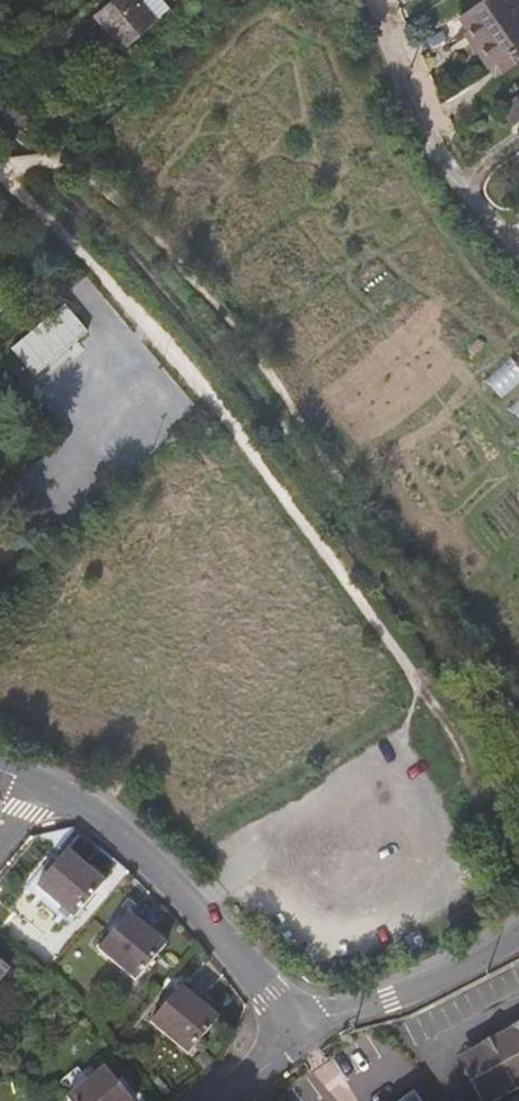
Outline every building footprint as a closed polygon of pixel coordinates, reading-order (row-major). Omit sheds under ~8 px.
[(115,49),(145,24),(126,0),(114,0),(91,20),(115,49)] [(492,70),(518,52),(518,12),(511,0),(489,0),(461,20),(492,70)] [(497,113),(510,131),(518,125),(518,98),(497,113)] [(29,880),(67,910),(97,870),(59,841),(29,880)] [(0,907),(0,917),(45,956),(58,940),(10,897),(0,907)] [(91,949),(130,979),(158,941),(121,912),(91,949)] [(153,1010),(190,1042),(222,1006),(185,974),(153,1010)] [(518,1089),(518,1025),(474,1050),(468,1069),(486,1100),(498,1100),(518,1089)] [(71,1100),(118,1100),(128,1092),(98,1055),(58,1086),(71,1100)] [(414,1085),(389,1100),(424,1100),(414,1085)]
